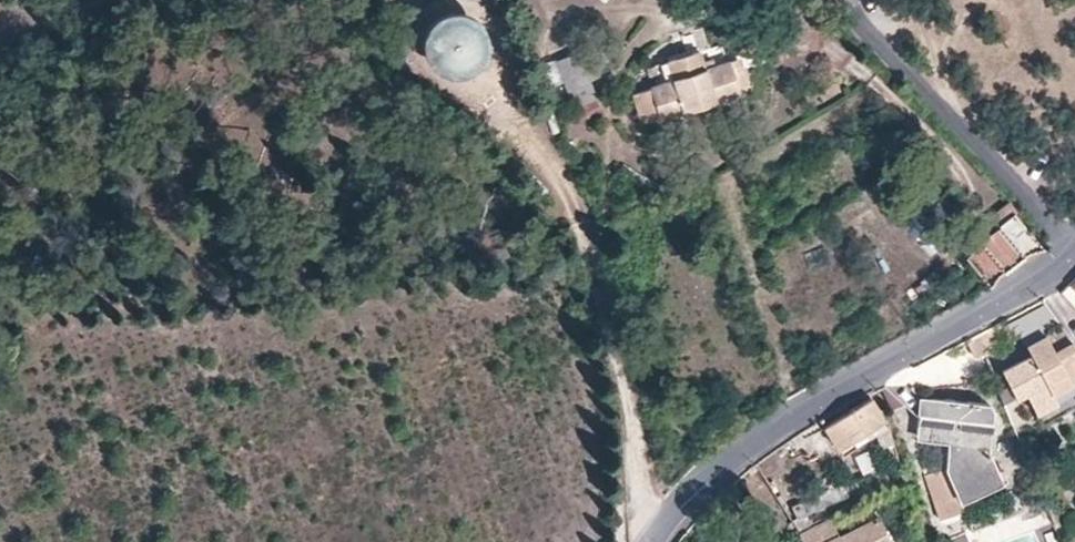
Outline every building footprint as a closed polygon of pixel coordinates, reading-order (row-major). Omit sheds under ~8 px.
[(475,47),(475,38),(468,28),(456,24),(447,27),(441,32),(438,43),(441,51),(447,58),(455,61),(463,60),(469,56),(475,47)] [(596,47),(578,54),(578,56),(597,49),(596,47)] [(578,54),(575,48),(552,58),(554,65),(578,56),(578,54)] [(605,70),(597,49),(578,56),(587,77),(605,70)] [(672,81),(633,95),(636,102),(643,100),(645,105),(651,104),(653,110),(656,120),(680,111),(682,114),(715,102),(714,100),(737,92),(748,88),(738,59),(727,63),(705,71),(704,69),(698,51),(665,60),(671,80),(672,81)] [(587,77),(578,56),(554,65),(569,104),(593,94),(587,77)] [(1021,262),(1044,252),(1016,218),(996,233),(1021,262)] [(1013,267),(1021,262),(996,233),(981,245),(1005,272),(1013,267)] [(988,288),(1005,272),(981,245),(965,262),(988,288)] [(996,336),(991,327),(971,338),(979,354),(1005,341),(1002,333),(996,336)] [(1057,331),(1041,339),(1025,347),(1030,357),(1001,373),(1015,398),(1025,394),(1036,415),(1055,405),(1048,392),(1074,378),(1074,361),(1057,331)] [(979,354),(971,338),(964,341),(971,355),(979,354)] [(919,404),(946,395),(920,393),(919,404)] [(839,446),(885,417),(870,395),(844,412),(825,424),(839,446)] [(957,489),(999,470),(988,448),(988,408),(972,398),(958,396),(946,395),(919,404),(919,427),(945,429),(945,437),(945,466),(923,476),(942,518),(965,507),(962,500),(957,489)] [(889,448),(897,446),(890,427),(883,429),(889,448)] [(919,435),(945,437),(945,429),(919,427),(919,435)] [(1003,480),(999,470),(957,489),(962,500),(1003,480)] [(798,511),(792,513),(799,528),(811,523),(813,522),(808,511),(850,493),(845,480),(794,500),(798,511)] [(877,511),(839,531),(838,529),(830,515),(813,522),(811,523),(798,529),(805,541),(893,541),(877,511)] [(1043,526),(1036,529),(1041,541),(1049,541),(1043,526)]
